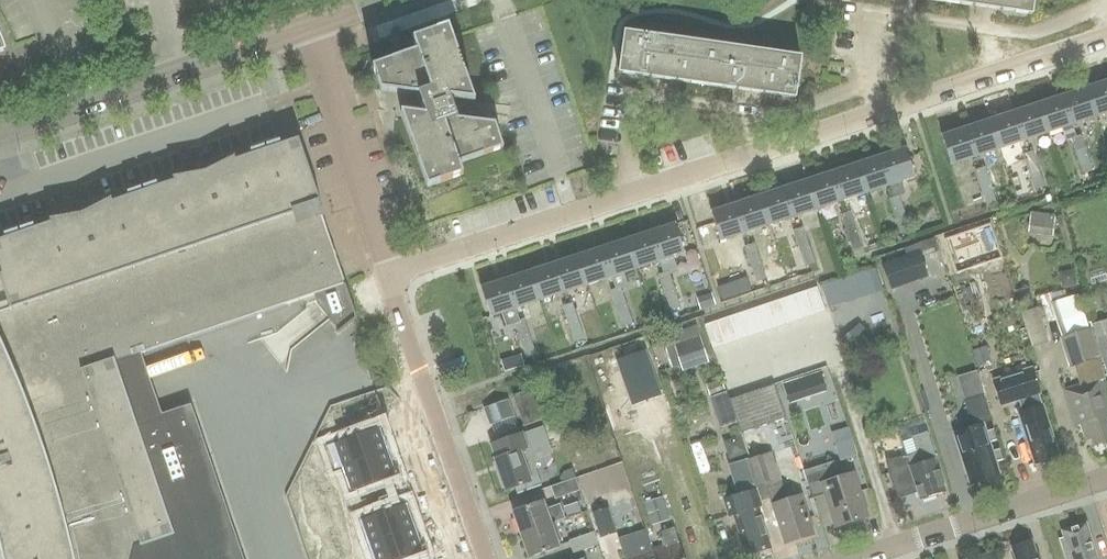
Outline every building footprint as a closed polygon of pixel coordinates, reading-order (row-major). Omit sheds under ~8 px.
[(1034,0),(945,0),(944,1),(1032,14),(1034,0)] [(475,102),(476,102),(449,27),(413,39),(417,51),(373,66),(381,90),(382,90),(419,95),(426,115),(402,112),(428,187),(464,175),(460,163),(504,148),(496,124),(495,124),(458,119),(451,99),(475,102)] [(708,85),(713,44),(626,32),(620,72),(708,85)] [(795,98),(801,57),(713,44),(708,85),(795,98)] [(1087,87),(1097,117),(1106,113),(1106,81),(1087,87)] [(1097,117),(1087,87),(1063,96),(1073,125),(1073,124),(1097,117)] [(1073,125),(1063,96),(1039,104),(1048,133),(1063,128),(1067,140),(1072,138),(1072,139),(1077,137),(1077,136),(1073,124),(1073,125)] [(1048,133),(1039,104),(1015,112),(1025,141),(1038,136),(1048,133)] [(1025,141),(1015,112),(991,120),(1000,149),(1025,141)] [(1000,149),(991,120),(967,128),(976,157),(1000,149)] [(976,157),(967,128),(942,136),(952,165),(976,157)] [(1082,135),(1077,136),(1077,137),(1072,139),(1077,156),(1088,153),(1082,135)] [(16,558),(245,558),(192,404),(191,404),(134,424),(114,363),(314,295),(332,318),(329,320),(339,333),(358,318),(347,286),(346,284),(344,278),(323,217),(324,217),(324,215),(323,216),(297,141),(0,242),(0,513),(16,558)] [(906,148),(881,156),(891,185),(894,196),(894,197),(900,195),(906,194),(902,181),(915,177),(906,148)] [(1035,151),(1028,153),(1023,154),(1029,172),(1040,169),(1035,151)] [(1094,170),(1088,153),(1077,156),(1083,174),(1094,170)] [(891,185),(881,156),(857,164),(867,193),(891,185)] [(867,193),(857,164),(833,172),(843,201),(867,193)] [(992,185),(986,167),(975,170),(981,188),(992,185)] [(1045,187),(1040,169),(1029,172),(1034,190),(1045,187)] [(843,201),(833,172),(809,180),(818,209),(843,201)] [(818,209),(809,180),(785,188),(794,217),(818,209)] [(998,202),(992,185),(981,188),(987,206),(998,202)] [(785,188),(761,196),(770,225),(794,217),(785,188)] [(894,196),(890,198),(895,216),(906,213),(900,195),(894,197),(894,196)] [(770,225),(761,196),(736,203),(746,233),(770,225)] [(746,233),(736,203),(712,212),(721,241),(746,233)] [(858,229),(852,211),(842,214),(848,232),(858,229)] [(1036,211),(1035,233),(1061,233),(1061,211),(1036,211)] [(912,231),(906,213),(895,216),(901,234),(912,231)] [(679,271),(674,256),(685,253),(675,224),(651,232),(660,261),(664,273),(660,275),(666,292),(676,289),(671,274),(679,271)] [(804,227),(799,228),(799,229),(793,231),(794,231),(799,248),(810,245),(804,227)] [(863,245),(858,229),(848,232),(853,248),(863,245)] [(987,230),(946,244),(954,269),(996,254),(987,230)] [(660,261),(651,232),(627,240),(636,269),(660,261)] [(630,287),(625,272),(636,269),(627,240),(602,248),(612,277),(616,289),(611,290),(617,308),(628,305),(622,289),(630,287)] [(761,261),(756,243),(745,246),(751,264),(761,261)] [(815,262),(810,245),(799,248),(805,266),(815,262)] [(612,277),(602,248),(578,256),(588,285),(612,277)] [(930,276),(921,250),(882,264),(891,290),(930,276)] [(576,288),(588,285),(578,256),(554,264),(564,293),(576,288)] [(767,279),(761,261),(751,264),(756,282),(767,279)] [(564,293),(554,264),(530,271),(540,300),(564,293)] [(804,276),(800,264),(786,268),(790,281),(804,276)] [(882,265),(828,282),(835,306),(889,289),(882,265)] [(1065,269),(1060,275),(1062,286),(1077,283),(1075,268),(1065,269)] [(1104,269),(1089,273),(1092,284),(1106,279),(1106,278),(1104,269)] [(540,300),(530,271),(506,279),(516,308),(540,300)] [(520,320),(516,308),(506,279),(481,287),(491,317),(503,313),(507,327),(516,324),(521,340),(531,336),(525,318),(520,320)] [(818,286),(805,291),(814,316),(826,311),(818,286)] [(1032,301),(1029,288),(1016,292),(1020,305),(1032,301)] [(682,307),(676,289),(666,292),(672,310),(682,307)] [(805,291),(793,295),(801,320),(814,316),(805,291)] [(713,292),(697,297),(701,308),(716,303),(713,292)] [(793,295),(780,299),(789,324),(801,320),(793,295)] [(1101,357),(1092,328),(1089,329),(1079,296),(1053,304),(1062,337),(1061,337),(1070,367),(1101,357)] [(780,299),(768,303),(776,328),(789,324),(780,299)] [(569,324),(579,321),(574,305),(574,303),(568,305),(563,307),(569,324)] [(768,303),(755,308),(764,332),(776,328),(768,303)] [(633,322),(628,305),(617,308),(623,326),(633,322)] [(1030,310),(1039,342),(1054,338),(1045,306),(1030,310)] [(755,308),(743,312),(751,337),(764,332),(755,308)] [(743,312),(730,316),(739,341),(751,337),(743,312)] [(730,316),(718,320),(726,345),(739,341),(730,316)] [(1093,324),(1106,372),(1106,319),(1093,324)] [(718,320),(706,324),(714,349),(726,345),(718,320)] [(585,339),(579,321),(569,324),(575,342),(585,339)] [(861,334),(865,330),(858,324),(841,340),(858,359),(872,346),(861,334)] [(710,362),(698,327),(672,335),(683,371),(710,362)] [(537,354),(531,336),(521,340),(527,358),(537,354)] [(616,360),(632,406),(662,396),(647,350),(616,360)] [(523,352),(504,358),(507,370),(527,364),(523,352)] [(1039,394),(1039,393),(1031,367),(992,379),(1001,406),(1019,400),(1022,412),(1019,413),(1036,464),(1040,463),(1043,464),(1054,461),(1056,458),(1059,457),(1039,394)] [(822,369),(784,381),(791,401),(829,389),(822,369)] [(1100,379),(1065,390),(1076,426),(1082,424),(1087,439),(1092,437),(1095,445),(1106,441),(1106,400),(1100,379)] [(722,380),(707,385),(711,396),(726,392),(722,380)] [(775,384),(730,400),(733,410),(742,433),(786,418),(775,384)] [(525,426),(550,417),(539,386),(513,395),(525,426)] [(994,428),(984,396),(965,402),(974,427),(955,433),(972,485),(1000,476),(985,431),(994,428)] [(516,417),(509,399),(484,408),(490,426),(516,417)] [(853,425),(838,431),(848,458),(863,452),(853,425)] [(380,427),(327,446),(335,470),(343,467),(389,451),(380,427)] [(536,469),(538,459),(553,453),(543,427),(523,434),(523,433),(491,444),(496,458),(495,459),(501,476),(499,477),(503,488),(505,488),(506,491),(516,488),(518,493),(517,493),(518,494),(542,486),(542,484),(541,485),(536,469)] [(322,447),(332,444),(328,431),(318,435),(322,447)] [(946,492),(935,458),(936,458),(928,433),(914,437),(922,463),(911,466),(909,458),(890,461),(890,463),(890,468),(891,473),(892,475),(893,480),(895,484),(897,488),(899,493),(901,495),(917,489),(921,500),(946,492)] [(733,459),(748,454),(742,435),(727,440),(733,459)] [(612,441),(595,448),(601,465),(619,459),(612,441)] [(389,451),(343,467),(351,491),(397,474),(389,451)] [(772,452),(748,460),(756,486),(761,502),(772,499),(786,543),(814,534),(801,496),(787,500),(782,485),(772,452)] [(739,491),(722,496),(729,517),(734,516),(747,556),(771,548),(758,506),(762,505),(756,486),(748,460),(731,465),(739,491)] [(837,527),(867,517),(853,473),(840,478),(835,461),(805,471),(814,498),(826,494),(837,527)] [(580,490),(575,478),(551,486),(556,499),(580,490)] [(343,507),(354,504),(349,491),(339,495),(343,507)] [(666,508),(662,496),(645,501),(649,514),(666,508)] [(561,504),(546,509),(543,501),(513,512),(521,535),(551,524),(566,519),(561,504)] [(407,503),(361,520),(370,543),(415,527),(407,503)] [(349,524),(359,520),(355,508),(345,512),(349,524)] [(601,539),(616,533),(608,508),(593,514),(601,539)] [(1066,558),(1098,558),(1087,523),(1062,531),(1068,549),(1063,550),(1066,558)] [(560,547),(551,524),(521,535),(529,558),(560,547)] [(370,543),(375,558),(400,558),(424,551),(415,527),(370,543)] [(678,542),(674,528),(662,531),(667,545),(652,550),(655,558),(684,558),(678,542)] [(652,550),(645,530),(619,539),(625,558),(655,558),(652,550)] [(599,545),(594,532),(569,540),(574,554),(599,545)] [(1038,553),(1036,554),(1032,541),(1012,547),(1016,558),(1040,558),(1038,553)]
